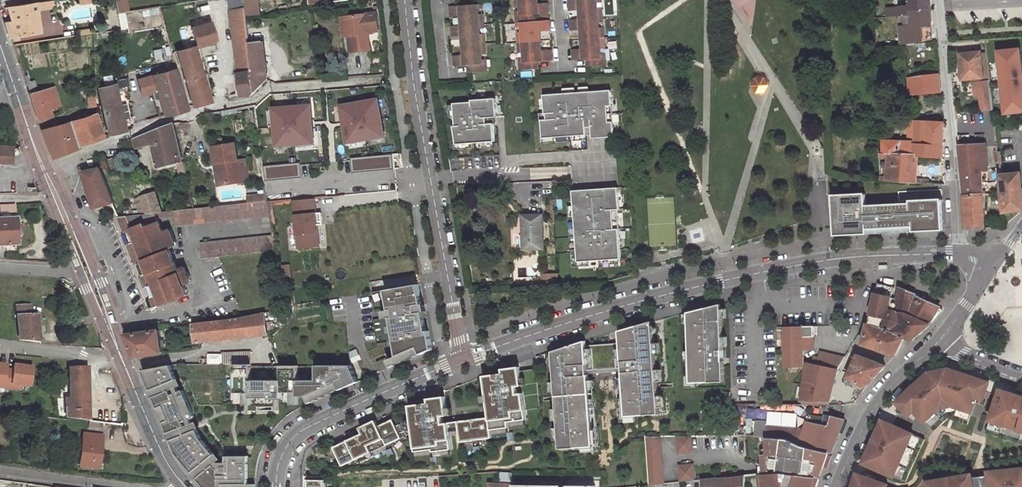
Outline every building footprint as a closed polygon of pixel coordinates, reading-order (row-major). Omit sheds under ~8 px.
[(37,3),(38,10),(56,7),(55,0),(37,3)] [(116,0),(118,12),(129,10),(127,0),(117,0),(116,0)] [(548,3),(538,3),(534,4),(534,0),(515,0),(515,5),(520,5),(521,17),(516,17),(517,22),(521,22),(536,21),(535,14),(548,12),(548,3)] [(596,0),(578,0),(569,1),(569,11),(579,10),(584,10),(585,20),(598,19),(602,19),(602,8),(597,9),(596,0)] [(929,0),(908,0),(909,5),(899,5),(899,7),(886,8),(887,17),(904,16),(909,16),(909,13),(930,10),(929,0)] [(9,37),(41,32),(38,10),(37,3),(8,7),(12,20),(5,23),(9,37)] [(478,14),(478,4),(450,6),(451,16),(460,15),(464,15),(465,25),(479,24),(484,24),(483,14),(478,14)] [(231,8),(237,58),(238,71),(251,67),(249,44),(245,7),(231,8)] [(904,16),(905,27),(899,27),(902,45),(923,44),(922,41),(932,40),(931,24),(930,10),(909,13),(909,16),(904,16)] [(345,17),(348,37),(350,53),(370,50),(368,33),(379,32),(377,13),(345,17)] [(518,43),(537,41),(536,31),(540,31),(550,30),(549,19),(536,21),(521,22),(522,32),(518,32),(518,43)] [(580,20),(570,21),(571,30),(581,30),(586,29),(586,39),(604,38),(603,28),(598,29),(598,19),(585,20),(580,20)] [(190,27),(196,46),(216,40),(210,21),(190,27)] [(480,34),(479,24),(465,25),(461,26),(451,26),(452,36),(462,35),(466,35),(467,45),(485,43),(484,33),(480,34)] [(605,48),(604,38),(586,39),(587,49),(582,49),(572,50),(573,60),(588,59),(588,67),(606,66),(606,62),(601,62),(600,48),(605,48)] [(537,61),(552,60),(551,50),(541,51),(537,51),(537,41),(518,43),(519,52),(524,52),(525,65),(520,65),(521,70),(538,69),(537,61)] [(268,79),(264,42),(249,44),(251,67),(238,71),(234,72),(238,98),(254,96),(268,79)] [(468,65),(469,72),(487,71),(487,67),(483,67),(482,54),(486,54),(485,43),(467,45),(468,55),(463,56),(454,56),(455,66),(468,65)] [(209,100),(194,46),(177,51),(192,105),(209,100)] [(998,51),(1004,113),(1021,111),(1021,89),(1014,90),(1012,71),(1021,70),(1019,49),(998,51)] [(981,55),(980,53),(960,55),(962,80),(973,79),(983,78),(981,55)] [(987,54),(981,55),(983,78),(989,78),(987,54)] [(918,77),(918,69),(907,70),(908,78),(918,77)] [(176,70),(152,76),(163,115),(186,108),(176,70)] [(1014,90),(1021,89),(1021,75),(1021,70),(1012,71),(1014,90)] [(941,92),(939,74),(918,77),(908,78),(911,95),(941,92)] [(766,78),(757,78),(753,86),(757,94),(766,93),(770,85),(766,78)] [(983,78),(973,79),(975,96),(980,95),(981,111),(992,110),(989,78),(983,78)] [(60,105),(54,87),(38,91),(35,80),(26,83),(38,120),(52,115),(50,108),(60,105)] [(128,85),(127,80),(116,82),(116,83),(98,88),(108,134),(126,130),(124,119),(131,118),(128,102),(120,103),(117,87),(128,85)] [(612,91),(545,95),(546,114),(548,114),(548,120),(543,120),(544,138),(593,135),(593,139),(615,137),(612,91)] [(96,94),(87,94),(87,107),(96,107),(96,94)] [(387,138),(381,98),(340,104),(346,145),(387,138)] [(473,102),(455,104),(456,126),(455,127),(457,144),(496,142),(494,124),(497,124),(497,117),(498,117),(497,99),(473,100),(473,102)] [(332,130),(329,105),(302,107),(302,113),(305,134),(332,130)] [(297,108),(300,134),(305,134),(302,113),(302,107),(297,108)] [(70,121),(70,122),(78,146),(103,138),(96,112),(70,121)] [(913,142),(915,142),(916,121),(907,121),(907,142),(913,142)] [(943,145),(945,123),(916,121),(915,142),(913,142),(913,143),(943,145)] [(78,146),(70,122),(42,130),(53,158),(78,148),(78,146)] [(153,145),(158,168),(178,164),(180,176),(187,174),(184,162),(183,163),(174,124),(150,133),(153,145)] [(135,149),(153,145),(150,133),(133,140),(135,149)] [(882,154),(942,157),(943,145),(913,143),(913,142),(907,142),(882,141),(882,154)] [(985,144),(958,147),(961,172),(981,171),(987,170),(985,144)] [(219,165),(222,187),(242,184),(238,164),(235,146),(213,149),(216,165),(219,165)] [(0,147),(0,165),(12,165),(12,148),(0,147)] [(917,184),(917,183),(919,156),(882,154),(879,154),(880,181),(917,184)] [(391,156),(352,158),(352,171),(391,169),(391,156)] [(123,170),(118,159),(109,162),(114,174),(123,170)] [(238,164),(242,184),(250,182),(247,163),(238,164)] [(265,166),(266,179),(301,177),(300,164),(265,166)] [(100,167),(83,171),(95,209),(115,204),(100,167)] [(961,172),(963,197),(983,196),(981,171),(961,172)] [(1000,175),(1003,212),(1021,209),(1021,198),(1020,173),(1000,175)] [(619,188),(574,191),(579,262),(622,259),(618,210),(621,210),(619,188)] [(162,212),(155,192),(140,197),(146,214),(155,213),(156,213),(156,212),(162,212)] [(865,193),(832,195),(834,236),(882,233),(881,204),(865,205),(865,193)] [(249,203),(268,201),(267,195),(248,197),(249,203)] [(963,197),(965,228),(985,228),(983,196),(963,197)] [(294,199),(294,207),(314,204),(314,197),(294,199)] [(909,203),(881,204),(882,233),(943,230),(941,198),(909,200),(909,203)] [(175,225),(271,215),(269,201),(268,201),(249,203),(173,211),(174,216),(175,225)] [(314,204),(294,207),(299,247),(319,245),(317,231),(316,231),(315,224),(322,223),(321,211),(315,212),(314,204)] [(15,219),(14,205),(0,205),(0,219),(0,220),(0,260),(17,261),(15,219)] [(178,270),(169,248),(176,245),(170,230),(162,233),(156,218),(155,213),(146,214),(118,217),(154,308),(187,295),(183,285),(190,281),(185,268),(178,270)] [(544,250),(543,215),(522,215),(523,250),(544,250)] [(295,228),(288,228),(289,251),(296,250),(295,228)] [(203,258),(276,251),(274,236),(202,242),(203,258)] [(543,284),(556,283),(556,275),(542,275),(543,284)] [(419,284),(386,290),(389,310),(393,310),(394,317),(391,317),(397,356),(418,347),(421,354),(432,350),(429,331),(427,331),(423,312),(426,311),(425,304),(422,305),(419,284)] [(892,300),(893,293),(894,287),(877,284),(870,314),(882,317),(879,326),(887,329),(904,338),(910,342),(930,324),(906,313),(910,305),(897,300),(897,301),(895,311),(889,310),(892,300)] [(940,309),(916,298),(917,294),(899,287),(897,300),(910,305),(906,313),(930,324),(932,321),(940,309)] [(721,304),(688,312),(691,383),(724,381),(723,361),(722,350),(723,350),(721,304)] [(29,306),(16,305),(17,316),(29,316),(29,306)] [(393,310),(389,310),(383,311),(384,318),(391,317),(394,317),(393,310)] [(249,316),(251,337),(268,335),(266,313),(249,316)] [(882,317),(870,314),(868,323),(879,326),(882,317)] [(17,316),(19,340),(38,342),(38,341),(39,341),(37,316),(29,316),(17,316)] [(251,337),(249,316),(231,320),(193,323),(195,343),(251,337)] [(585,341),(553,352),(553,357),(552,358),(551,359),(551,360),(551,362),(551,363),(552,364),(553,365),(554,366),(560,449),(593,447),(588,370),(622,368),(626,416),(659,414),(652,322),(620,331),(620,344),(586,346),(585,341)] [(868,323),(867,327),(862,345),(895,355),(904,338),(887,329),(879,326),(868,323)] [(815,326),(786,327),(788,367),(805,366),(804,349),(813,349),(813,337),(816,336),(815,326)] [(134,357),(162,353),(159,330),(125,335),(134,357)] [(243,364),(243,350),(223,349),(223,364),(234,364),(243,364)] [(830,401),(838,369),(844,357),(820,352),(818,358),(813,357),(812,364),(807,363),(806,370),(801,405),(830,406),(830,401)] [(544,355),(536,357),(536,363),(545,360),(544,355)] [(858,356),(847,378),(859,384),(856,389),(862,392),(865,388),(884,366),(858,356)] [(387,358),(377,362),(381,372),(391,368),(387,358)] [(243,364),(234,364),(234,393),(244,393),(251,393),(251,398),(282,398),(282,393),(291,393),(298,393),(298,396),(307,396),(309,395),(337,383),(340,390),(359,381),(351,364),(316,364),(317,379),(296,379),(296,364),(280,364),(280,379),(251,379),(251,364),(243,364)] [(5,370),(3,388),(19,390),(19,385),(30,386),(32,368),(13,365),(12,370),(5,370)] [(171,365),(142,370),(151,390),(177,379),(171,365)] [(64,398),(65,417),(87,419),(86,369),(69,369),(70,398),(64,398)] [(489,418),(457,422),(460,442),(491,438),(490,430),(509,427),(508,422),(526,420),(522,394),(519,394),(518,387),(538,384),(537,369),(484,376),(489,418)] [(896,412),(898,413),(908,417),(913,412),(934,432),(947,419),(966,425),(975,397),(984,400),(988,386),(948,372),(930,376),(896,407),(895,409),(895,411),(896,412)] [(177,379),(151,390),(148,391),(151,398),(153,397),(170,390),(182,385),(179,379),(177,379)] [(170,390),(153,397),(168,433),(185,426),(183,422),(187,421),(176,393),(172,395),(170,390)] [(999,392),(986,433),(1021,445),(1021,400),(999,392)] [(598,417),(607,416),(606,400),(596,400),(598,417)] [(375,421),(359,428),(362,434),(333,448),(342,466),(355,460),(357,464),(373,457),(370,450),(384,443),(386,446),(401,439),(399,434),(412,428),(415,452),(432,450),(432,452),(451,450),(448,423),(442,424),(442,417),(447,416),(445,401),(428,404),(409,406),(411,419),(396,426),(392,420),(378,427),(375,421)] [(34,413),(44,415),(45,406),(35,404),(34,413)] [(831,416),(824,415),(824,417),(809,415),(809,422),(806,421),(803,431),(791,428),(767,426),(767,421),(755,421),(755,436),(767,437),(769,437),(785,437),(803,445),(828,453),(831,454),(844,420),(831,416)] [(185,426),(168,433),(166,434),(169,441),(171,440),(197,429),(199,428),(198,424),(196,421),(185,426)] [(885,422),(866,465),(905,482),(924,440),(885,422)] [(197,429),(171,440),(176,453),(193,473),(215,454),(201,438),(197,429)] [(83,434),(79,466),(97,468),(102,436),(83,434)] [(662,484),(659,436),(645,436),(648,486),(662,484)] [(690,436),(677,436),(677,452),(691,451),(690,436)] [(763,448),(765,474),(778,472),(790,473),(820,477),(828,453),(803,445),(785,437),(769,437),(767,437),(768,448),(763,448)] [(258,442),(255,449),(261,451),(262,448),(264,444),(258,442)] [(197,478),(205,486),(223,486),(223,484),(256,484),(256,478),(256,474),(257,469),(257,465),(258,461),(259,458),(260,454),(261,451),(255,449),(252,457),(248,457),(248,456),(226,456),(226,462),(216,462),(197,478)] [(215,454),(193,473),(191,474),(195,480),(197,478),(216,462),(221,458),(219,456),(216,453),(215,454)] [(678,467),(679,483),(693,481),(692,466),(678,467)] [(927,486),(1021,486),(1021,469),(988,472),(989,476),(972,478),(972,474),(926,483),(927,486)] [(496,471),(494,483),(514,484),(513,473),(496,471)] [(778,472),(765,474),(763,474),(764,486),(816,486),(820,477),(790,473),(778,472)] [(861,473),(856,486),(887,486),(888,485),(874,481),(875,478),(861,473)] [(716,478),(717,486),(745,486),(745,476),(716,478)] [(305,477),(305,481),(308,481),(309,486),(325,486),(325,480),(322,480),(322,477),(305,477)]
